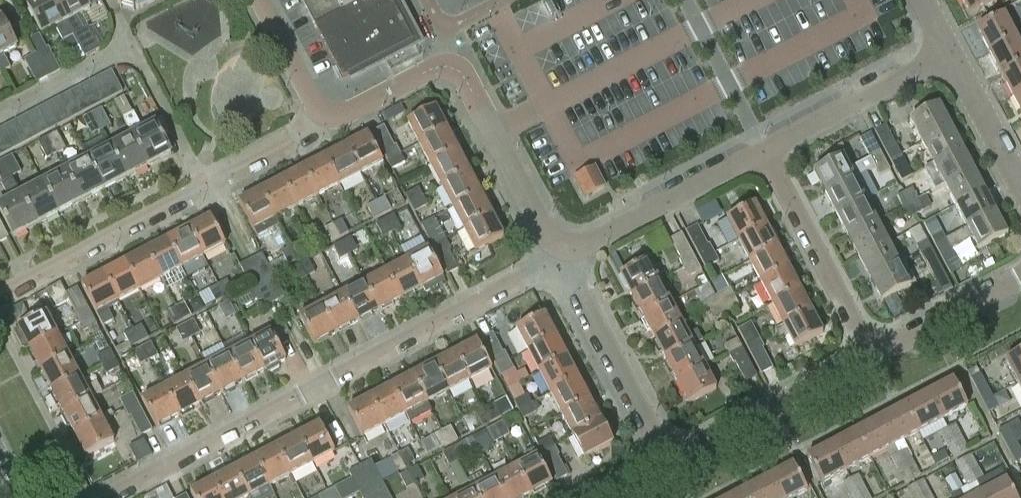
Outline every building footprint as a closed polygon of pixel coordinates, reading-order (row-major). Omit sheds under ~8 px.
[(55,0),(39,0),(28,6),(43,35),(55,29),(63,43),(74,63),(85,57),(55,0)] [(85,57),(100,49),(88,27),(83,30),(77,18),(90,10),(89,9),(102,2),(101,0),(55,0),(85,57)] [(118,4),(121,5),(120,8),(135,13),(136,10),(139,11),(159,0),(116,0),(118,4)] [(315,26),(364,0),(301,0),(315,26)] [(343,79),(414,41),(392,0),(364,0),(315,26),(326,47),(343,79)] [(971,15),(998,1),(997,0),(963,0),(971,15)] [(991,53),(1017,39),(1005,16),(979,29),(991,53)] [(0,75),(10,70),(3,56),(17,49),(2,20),(0,21),(0,75)] [(36,54),(48,78),(61,71),(49,47),(47,48),(40,34),(29,40),(36,53),(36,54)] [(1017,39),(991,53),(1003,75),(1020,65),(1020,46),(1017,39)] [(48,78),(36,54),(24,60),(37,83),(48,78)] [(1003,75),(1014,97),(1020,94),(1020,65),(1003,75)] [(112,73),(102,78),(112,99),(123,93),(112,73)] [(112,99),(102,78),(91,84),(102,104),(112,99)] [(91,84),(81,90),(92,110),(102,104),(91,84)] [(92,110),(81,90),(70,95),(81,115),(92,110)] [(81,115),(70,95),(59,101),(70,121),(81,115)] [(132,137),(148,167),(171,155),(156,124),(143,131),(124,96),(114,102),(133,136),(132,137)] [(59,101),(49,106),(60,126),(70,121),(59,101)] [(923,143),(953,127),(942,105),(911,121),(923,143)] [(60,126),(49,106),(38,112),(48,132),(60,126)] [(92,113),(101,131),(111,126),(102,108),(92,113)] [(420,144),(449,129),(438,108),(409,122),(420,144)] [(392,109),(384,113),(388,121),(396,117),(392,109)] [(48,132),(38,112),(27,118),(38,138),(48,132)] [(101,131),(92,113),(82,119),(92,136),(101,131)] [(38,138),(27,118),(17,123),(26,144),(38,138)] [(17,123),(6,129),(16,149),(26,144),(17,123)] [(886,125),(875,131),(892,160),(902,154),(886,125)] [(388,161),(401,154),(396,145),(395,146),(384,126),(373,132),(388,161)] [(965,148),(953,127),(923,143),(934,165),(965,148)] [(0,132),(0,144),(5,155),(16,149),(6,129),(0,132)] [(460,151),(449,129),(420,144),(432,166),(460,151)] [(58,131),(48,137),(57,154),(67,149),(58,131)] [(876,168),(887,162),(871,133),(861,139),(870,158),(850,168),(844,157),(841,151),(845,149),(842,144),(831,150),(836,160),(814,172),(826,195),(856,179),(855,178),(876,168)] [(369,136),(347,147),(361,174),(383,163),(369,136)] [(57,154),(48,137),(38,142),(47,159),(57,154)] [(148,167),(132,137),(110,148),(126,179),(148,167)] [(347,147),(325,159),(340,186),(361,174),(347,147)] [(126,179),(110,148),(88,160),(104,191),(126,179)] [(965,148),(934,165),(945,186),(976,170),(965,148)] [(471,172),(460,151),(432,166),(443,187),(471,172)] [(401,154),(388,161),(392,170),(406,163),(401,154)] [(902,154),(892,160),(903,181),(913,175),(902,154)] [(13,155),(3,160),(12,179),(13,178),(22,173),(13,155)] [(340,186),(325,159),(304,170),(319,197),(340,186)] [(0,162),(0,179),(2,182),(3,184),(12,179),(3,160),(0,162)] [(88,160),(66,171),(82,202),(104,191),(88,160)] [(891,170),(887,162),(876,168),(880,176),(891,170)] [(595,168),(574,179),(585,199),(605,188),(595,168)] [(304,170),(283,181),(297,209),(319,197),(304,170)] [(987,191),(976,170),(945,186),(956,207),(987,191)] [(66,171),(43,183),(60,214),(82,202),(66,171)] [(482,193),(471,172),(443,187),(454,208),(482,193)] [(3,184),(1,184),(10,201),(0,206),(0,209),(15,238),(37,226),(21,195),(13,178),(12,179),(3,184)] [(867,200),(856,179),(826,195),(837,215),(867,200)] [(283,181),(261,192),(276,220),(297,209),(283,181)] [(43,183),(21,195),(37,226),(60,214),(43,183)] [(740,241),(768,226),(756,204),(755,204),(744,185),(718,198),(729,218),(728,219),(740,241)] [(918,185),(906,192),(912,203),(919,200),(919,199),(924,196),(918,185)] [(410,204),(424,197),(419,188),(405,195),(410,204)] [(987,191),(956,207),(967,228),(946,239),(942,232),(932,238),(936,245),(998,213),(987,191)] [(279,226),(276,220),(261,192),(240,204),(257,238),(279,226)] [(912,203),(906,192),(897,196),(903,208),(912,203)] [(482,193),(454,208),(465,230),(493,214),(482,193)] [(385,197),(376,202),(383,215),(392,210),(385,197)] [(424,197),(410,204),(414,212),(428,205),(424,197)] [(867,200),(837,215),(848,237),(878,221),(867,200)] [(925,210),(919,200),(912,203),(917,214),(925,210)] [(383,215),(376,202),(367,207),(374,220),(383,215)] [(912,203),(903,208),(909,219),(917,214),(912,203)] [(407,208),(385,219),(393,233),(401,228),(399,224),(411,217),(407,208)] [(998,213),(936,245),(952,274),(962,269),(951,249),(973,238),(979,250),(1010,234),(998,213)] [(493,214),(465,230),(477,252),(505,237),(493,214)] [(190,230),(204,258),(226,246),(212,218),(190,230)] [(385,219),(364,231),(371,244),(393,233),(385,219)] [(9,237),(0,220),(0,242),(9,237)] [(342,220),(333,224),(340,238),(349,233),(342,220)] [(878,221),(848,237),(859,258),(889,242),(878,221)] [(340,238),(333,224),(324,229),(331,243),(340,238)] [(702,261),(715,254),(710,244),(708,245),(698,225),(686,232),(702,261)] [(768,226),(740,241),(751,262),(779,247),(768,226)] [(190,230),(169,241),(184,269),(204,258),(190,230)] [(433,247),(446,240),(442,230),(428,238),(433,247)] [(684,270),(698,263),(682,234),(671,240),(681,259),(679,261),(684,270)] [(342,242),(350,255),(358,250),(351,237),(342,242)] [(451,248),(446,240),(433,247),(448,275),(460,269),(449,249),(451,248)] [(921,253),(931,248),(928,240),(917,246),(921,253)] [(169,241),(147,253),(162,281),(184,269),(169,241)] [(291,246),(298,260),(306,255),(299,242),(291,246)] [(350,255),(342,242),(321,253),(325,261),(337,254),(342,263),(346,261),(350,269),(356,266),(350,255)] [(900,264),(889,242),(859,258),(871,279),(900,264)] [(298,260),(291,246),(281,252),(288,265),(298,260)] [(790,269),(779,247),(751,262),(763,283),(790,269)] [(931,248),(921,253),(936,283),(947,277),(931,248)] [(407,261),(422,289),(423,288),(426,293),(439,286),(437,281),(444,277),(429,249),(407,261)] [(162,281),(147,253),(126,264),(141,292),(162,281)] [(252,288),(274,276),(263,253),(240,265),(252,288)] [(719,262),(715,254),(702,261),(706,269),(719,262)] [(308,259),(300,264),(307,278),(316,273),(308,259)] [(633,297),(661,283),(649,260),(621,275),(633,297)] [(407,261),(386,272),(401,300),(422,289),(407,261)] [(698,263),(684,270),(689,278),(702,271),(698,263)] [(126,264),(105,275),(120,303),(141,292),(126,264)] [(307,278),(300,264),(291,269),(298,283),(307,278)] [(900,264),(871,279),(882,301),(912,286),(900,264)] [(802,290),(790,269),(763,283),(774,305),(802,290)] [(401,300),(386,272),(365,283),(380,311),(401,300)] [(120,303),(105,275),(84,286),(105,327),(115,322),(108,309),(120,303)] [(274,276),(252,288),(258,299),(263,309),(285,297),(274,276)] [(219,284),(226,298),(235,293),(228,280),(219,284)] [(380,311),(365,283),(343,295),(358,323),(380,311)] [(672,304),(661,283),(633,297),(644,319),(672,304)] [(226,298),(219,284),(210,289),(211,292),(199,298),(200,300),(200,301),(205,309),(226,298)] [(89,308),(78,287),(66,294),(77,314),(89,308)] [(258,299),(252,288),(235,297),(241,308),(258,299)] [(723,304),(736,298),(730,288),(718,294),(723,304)] [(813,312),(802,290),(774,305),(785,325),(786,326),(813,312)] [(723,304),(718,294),(704,302),(709,312),(723,304)] [(343,295),(322,306),(337,334),(358,323),(343,295)] [(736,298),(723,304),(728,313),(740,306),(736,298)] [(195,314),(205,309),(200,301),(200,300),(200,299),(192,303),(191,307),(194,312),(195,314)] [(176,307),(183,320),(192,316),(185,302),(176,307)] [(229,302),(207,313),(210,320),(222,314),(226,321),(236,315),(229,302)] [(19,327),(20,327),(32,320),(23,303),(10,310),(19,327)] [(684,325),(672,304),(644,319),(656,340),(684,325)] [(723,304),(709,312),(714,321),(728,313),(723,304)] [(337,334),(322,306),(300,317),(315,345),(337,334)] [(183,320),(176,307),(167,312),(174,325),(183,320)] [(93,316),(89,308),(77,314),(75,315),(79,323),(93,316)] [(786,326),(785,325),(774,330),(780,341),(791,336),(797,348),(825,333),(813,312),(786,326)] [(31,350),(59,335),(48,313),(20,328),(31,350)] [(529,351),(558,336),(546,314),(528,323),(523,313),(506,322),(511,332),(518,329),(529,351)] [(93,316),(79,323),(84,333),(98,325),(93,316)] [(185,324),(193,338),(201,334),(194,320),(185,324)] [(747,347),(761,339),(752,322),(738,330),(747,347)] [(193,338),(185,324),(176,329),(183,343),(193,338)] [(142,325),(134,329),(141,342),(149,338),(142,325)] [(695,346),(684,325),(656,340),(667,361),(695,346)] [(141,342),(134,329),(124,335),(128,342),(115,349),(118,354),(141,342)] [(250,344),(265,373),(287,361),(272,332),(250,344)] [(497,368),(510,361),(505,352),(504,353),(493,333),(482,339),(497,368)] [(71,357),(59,335),(31,350),(43,372),(71,357)] [(568,357),(558,336),(529,351),(540,372),(568,357)] [(731,355),(743,349),(738,339),(726,345),(731,355)] [(761,339),(747,347),(762,374),(773,368),(764,351),(767,350),(761,339)] [(292,364),(300,360),(290,340),(282,344),(292,364)] [(457,352),(472,381),(493,370),(477,341),(457,352)] [(151,342),(143,347),(150,360),(158,356),(151,342)] [(250,344),(229,355),(244,384),(265,373),(250,344)] [(707,368),(695,346),(667,361),(679,382),(707,368)] [(150,360),(143,347),(133,352),(140,366),(150,360)] [(758,377),(743,349),(731,355),(746,383),(758,377)] [(103,366),(116,359),(111,350),(98,357),(103,366)] [(457,352),(436,363),(450,392),(472,381),(457,352)] [(1020,383),(1020,354),(1007,361),(1019,384),(1020,383)] [(244,384),(229,355),(208,366),(223,395),(244,384)] [(71,357),(43,372),(54,392),(82,377),(71,357)] [(580,379),(568,357),(540,372),(552,393),(580,379)] [(120,367),(116,359),(103,366),(107,375),(120,367)] [(510,361),(497,368),(501,376),(515,370),(510,361)] [(436,363),(415,375),(429,403),(450,392),(436,363)] [(223,395),(208,366),(187,377),(202,406),(223,395)] [(984,403),(994,397),(977,367),(967,372),(984,403)] [(719,389),(707,368),(679,382),(691,404),(719,389)] [(515,370),(501,376),(508,389),(521,382),(515,370)] [(415,375),(392,386),(407,415),(429,403),(415,375)] [(87,387),(82,377),(54,392),(65,414),(93,399),(93,398),(102,394),(97,383),(87,387)] [(187,377),(165,389),(180,417),(202,406),(187,377)] [(591,400),(580,379),(552,393),(563,415),(591,400)] [(954,380),(929,393),(944,420),(968,407),(954,380)] [(392,386),(371,397),(386,426),(407,415),(392,386)] [(180,417),(165,389),(144,400),(158,428),(180,417)] [(124,409),(139,401),(135,393),(120,401),(124,409)] [(929,393),(905,405),(920,433),(944,420),(929,393)] [(533,404),(532,404),(528,395),(514,402),(519,411),(533,404)] [(386,426),(371,397),(349,409),(364,437),(386,426)] [(994,397),(984,403),(989,413),(999,407),(994,397)] [(104,420),(93,399),(65,414),(76,435),(104,420)] [(602,422),(591,400),(563,415),(574,437),(602,422)] [(139,401),(124,409),(129,418),(132,416),(142,437),(154,431),(139,401)] [(536,402),(532,404),(533,404),(519,411),(524,420),(541,410),(536,402)] [(486,408),(493,422),(502,417),(495,404),(486,408)] [(920,433),(905,405),(881,418),(896,445),(904,441),(920,433)] [(493,422),(486,408),(477,413),(484,426),(493,422)] [(896,445),(881,418),(857,431),(872,458),(886,450),(896,445)] [(104,420),(76,435),(88,457),(116,442),(104,420)] [(503,421),(495,426),(502,440),(511,435),(503,421)] [(614,444),(602,422),(574,437),(585,458),(614,444)] [(299,435),(314,464),(337,451),(322,423),(299,435)] [(946,446),(963,437),(956,424),(939,432),(946,446)] [(451,426),(443,430),(451,444),(458,440),(451,426)] [(502,440),(495,426),(488,430),(496,443),(502,440)] [(1007,447),(1016,442),(1008,426),(999,431),(1007,447)] [(451,444),(443,430),(433,436),(440,450),(451,444)] [(857,431),(833,444),(847,471),(872,458),(857,431)] [(299,435),(278,447),(292,475),(314,464),(299,435)] [(472,437),(452,448),(460,462),(459,462),(464,471),(471,468),(466,459),(467,458),(466,456),(468,455),(469,450),(477,446),(472,437)] [(483,437),(475,441),(481,452),(489,448),(483,437)] [(970,450),(963,437),(946,446),(953,459),(970,450)] [(542,454),(555,447),(550,438),(537,445),(542,454)] [(133,444),(138,459),(150,456),(144,440),(133,444)] [(904,441),(896,445),(886,450),(895,467),(913,459),(904,441)] [(1016,442),(1007,447),(1015,463),(1020,460),(1020,451),(1016,442)] [(980,468),(980,469),(1002,458),(998,451),(993,443),(955,464),(962,477),(980,468)] [(847,471),(833,444),(808,457),(823,484),(847,471)] [(925,445),(917,449),(928,469),(931,467),(932,469),(937,467),(925,445)] [(292,475),(278,447),(256,458),(271,486),(292,475)] [(560,455),(555,447),(542,454),(556,482),(568,476),(558,456),(560,455)] [(460,462),(452,448),(442,453),(449,467),(459,462),(460,462)] [(408,449),(399,453),(406,467),(415,462),(408,449)] [(527,461),(516,467),(530,495),(551,484),(537,459),(539,458),(534,449),(523,455),(527,461)] [(406,467),(399,453),(390,458),(391,459),(375,467),(371,460),(360,466),(372,489),(383,483),(383,482),(399,474),(398,472),(406,467)] [(256,458),(235,469),(250,497),(271,486),(256,458)] [(922,476),(913,459),(895,467),(905,485),(922,476)] [(808,492),(794,465),(769,478),(780,497),(796,497),(808,492)] [(372,489),(360,466),(348,472),(361,495),(372,489)] [(410,470),(417,484),(424,480),(417,466),(410,470)] [(495,478),(505,497),(524,497),(530,495),(516,467),(495,478)] [(980,468),(962,477),(970,490),(978,485),(983,494),(987,492),(995,487),(990,478),(986,480),(980,469),(980,468)] [(213,481),(222,497),(249,497),(250,497),(235,469),(213,481)] [(417,484),(410,470),(400,476),(407,489),(417,484)] [(495,478),(485,484),(480,474),(468,480),(473,490),(474,489),(478,497),(505,497),(495,478)] [(850,497),(866,489),(859,475),(843,484),(850,497)] [(769,478),(745,490),(749,497),(780,497),(769,478)] [(931,493),(923,480),(907,489),(913,497),(922,497),(931,493)] [(213,481),(192,492),(196,497),(222,497),(213,481)] [(995,487),(987,492),(990,497),(1020,497),(1020,495),(1015,483),(1010,486),(1007,481),(995,487)] [(383,483),(372,489),(377,497),(391,497),(383,483)] [(328,491),(332,497),(343,497),(336,486),(328,491)] [(361,495),(362,497),(377,497),(372,489),(361,495)] [(458,497),(478,497),(474,489),(473,490),(458,497)] [(866,489),(850,497),(851,497),(871,497),(866,489)]
